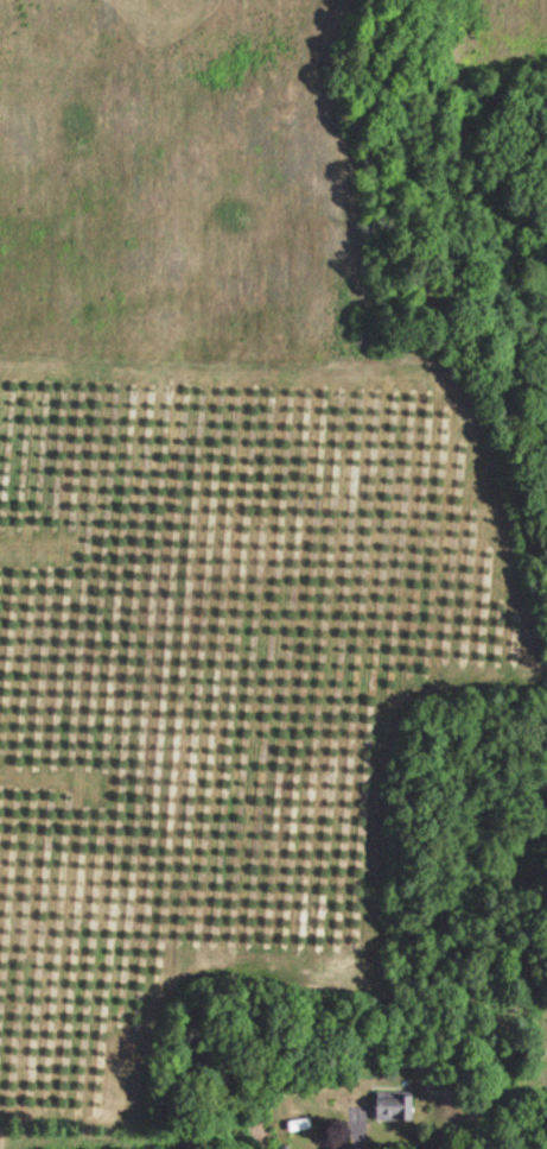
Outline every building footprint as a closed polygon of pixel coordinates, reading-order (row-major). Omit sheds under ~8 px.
[(411,1121),(411,1092),(371,1092),(371,1121),(411,1121)]
